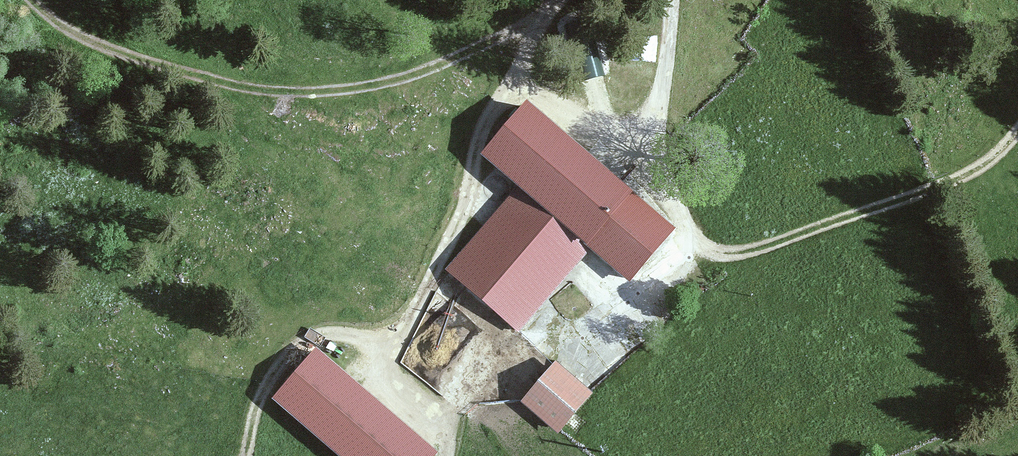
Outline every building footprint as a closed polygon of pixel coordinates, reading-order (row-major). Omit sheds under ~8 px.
[(581,48),(588,76),(607,71),(599,43),(581,48)] [(586,247),(631,284),(682,225),(528,94),(477,154),(516,187),(586,247)] [(447,268),(517,327),(586,247),(516,187),(447,268)] [(339,455),(432,455),(437,450),(317,346),(272,398),(339,455)] [(518,399),(556,430),(588,392),(550,360),(518,399)]
